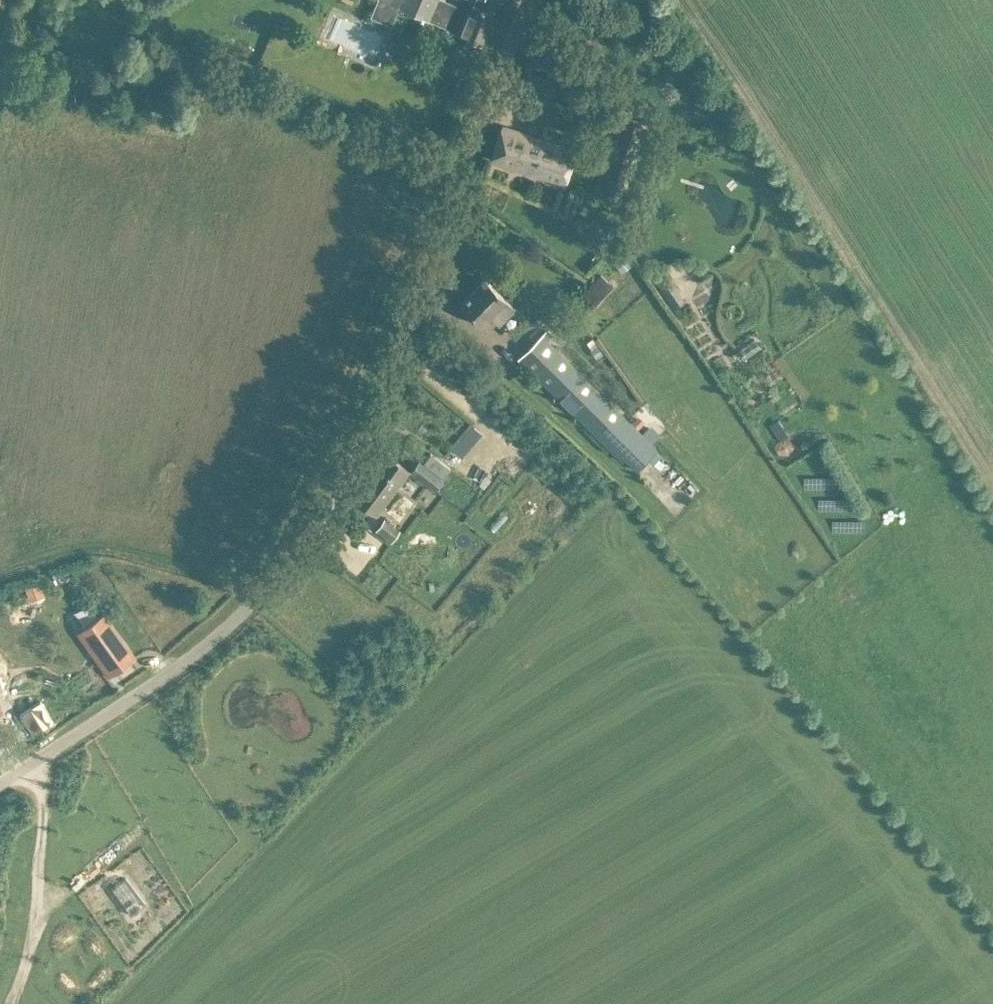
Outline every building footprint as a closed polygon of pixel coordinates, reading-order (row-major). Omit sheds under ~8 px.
[(424,17),(485,43),(502,0),(456,0),(455,2),(450,0),(384,0),(424,17)] [(596,192),(621,201),(646,125),(620,117),(596,192)] [(491,160),(510,166),(532,173),(533,171),(565,182),(575,150),(502,126),(491,160)] [(601,272),(583,292),(595,303),(613,284),(601,272)] [(685,298),(668,273),(655,282),(673,307),(685,298)] [(460,303),(474,317),(480,324),(489,315),(499,324),(515,308),(485,278),(460,303)] [(637,468),(658,446),(638,426),(632,420),(547,339),(553,333),(547,328),(542,333),(518,356),(623,457),(624,456),(637,468)] [(639,413),(632,420),(638,426),(644,419),(639,413)] [(777,418),(769,424),(780,440),(788,435),(777,418)] [(431,450),(423,460),(444,475),(451,466),(431,450)] [(354,497),(370,509),(375,513),(408,469),(387,453),(354,497)] [(411,471),(420,478),(435,488),(442,478),(419,460),(411,471)] [(386,518),(377,529),(390,539),(399,528),(386,518)] [(39,580),(25,585),(30,599),(44,593),(39,580)] [(86,623),(114,669),(137,656),(108,609),(86,623)] [(23,738),(54,719),(41,698),(10,716),(23,738)]
